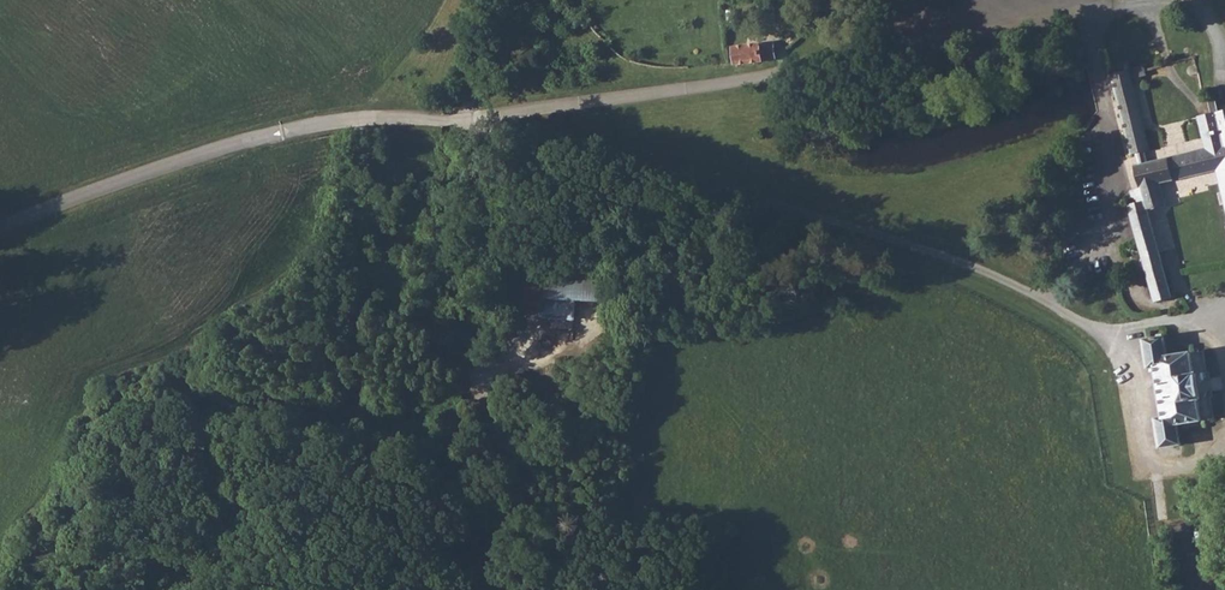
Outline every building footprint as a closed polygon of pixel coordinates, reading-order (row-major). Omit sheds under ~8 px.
[(734,48),(736,64),(776,59),(775,52),(774,44),(734,48)] [(1111,75),(1131,155),(1137,154),(1139,165),(1134,166),(1140,189),(1143,201),(1134,204),(1129,205),(1134,224),(1146,268),(1149,277),(1156,303),(1172,298),(1149,212),(1166,206),(1160,184),(1216,170),(1224,205),(1224,118),(1211,122),(1209,114),(1198,117),(1205,149),(1147,163),(1144,151),(1150,150),(1132,79),(1147,75),(1145,70),(1144,65),(1131,69),(1111,75)] [(1209,114),(1211,122),(1224,118),(1224,110),(1209,114)] [(577,302),(544,299),(546,273),(520,271),(515,311),(542,314),(542,319),(575,322),(577,302)] [(1194,374),(1191,353),(1168,356),(1165,336),(1143,340),(1148,370),(1155,369),(1163,418),(1156,419),(1160,449),(1181,446),(1178,426),(1202,422),(1199,400),(1200,400),(1196,374),(1194,374)]
